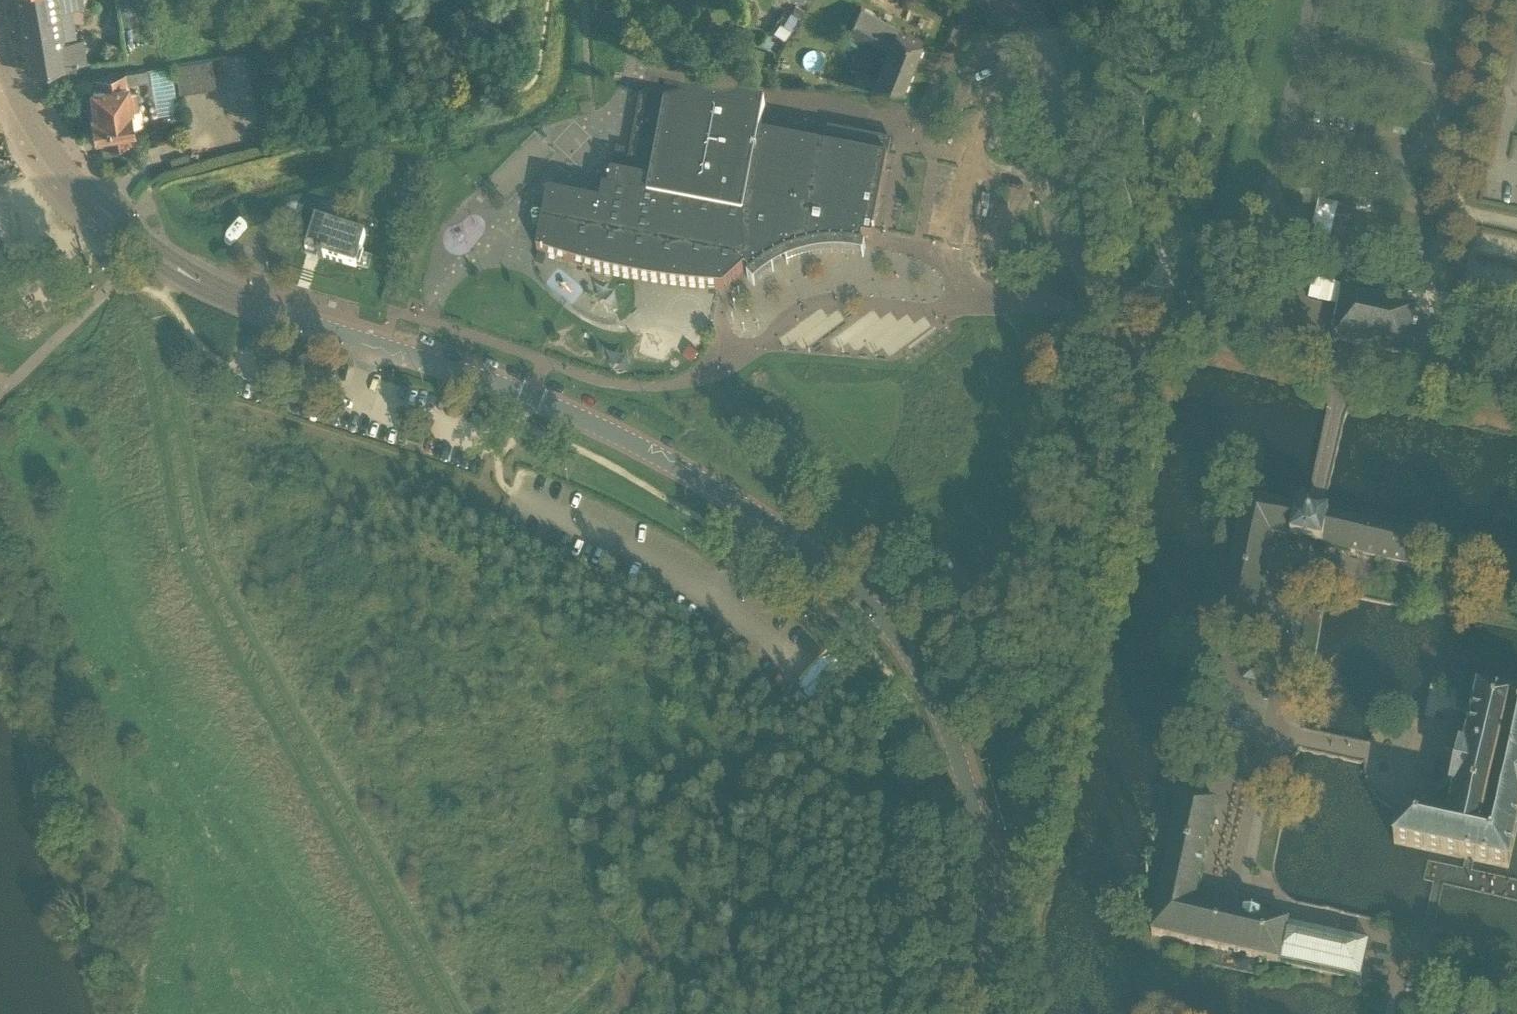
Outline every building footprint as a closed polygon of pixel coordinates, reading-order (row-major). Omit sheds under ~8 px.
[(29,70),(87,61),(83,36),(64,39),(59,11),(84,6),(83,0),(17,0),(29,70)] [(804,9),(796,4),(791,11),(793,12),(789,16),(796,21),(804,9)] [(874,84),(874,86),(900,97),(924,37),(899,27),(900,25),(862,4),(846,33),(860,40),(854,53),(851,64),(859,66),(855,79),(874,84)] [(791,28),(780,21),(774,30),(785,38),(791,28)] [(211,56),(179,60),(182,89),(215,86),(211,56)] [(147,68),(132,71),(134,81),(149,79),(147,68)] [(154,99),(175,98),(172,69),(151,71),(154,99)] [(106,146),(130,142),(129,132),(135,131),(132,109),(139,108),(137,90),(131,91),(129,82),(134,81),(132,71),(96,76),(98,87),(93,89),(95,104),(91,105),(94,118),(90,119),(92,134),(104,132),(106,146)] [(633,279),(649,282),(652,283),(653,283),(678,286),(677,287),(681,287),(706,289),(710,290),(710,289),(722,290),(724,290),(743,273),(746,270),(751,276),(771,262),(772,263),(782,258),(781,257),(803,248),(832,244),(862,246),(863,239),(867,240),(869,240),(873,241),(875,231),(875,228),(889,155),(890,153),(892,142),(866,137),(863,137),(829,130),(825,148),(761,136),(766,106),(675,89),(675,88),(645,82),(631,154),(617,151),(614,168),(628,170),(626,179),(613,177),(613,173),(614,173),(614,172),(613,172),(609,191),(615,193),(612,207),(549,195),(544,222),(543,225),(537,253),(565,262),(565,263),(568,264),(568,263),(593,270),(593,271),(596,271),(602,273),(621,277),(624,278),(624,277),(633,279)] [(405,175),(398,198),(407,201),(414,178),(405,175)] [(357,270),(358,266),(370,270),(374,257),(362,253),(363,251),(367,238),(344,230),(318,221),(313,237),(299,232),(294,247),(308,252),(307,256),(308,257),(308,256),(319,259),(319,260),(324,261),(324,259),(357,270)] [(1416,309),(1343,294),(1333,340),(1406,356),(1416,309)] [(1322,516),(1321,516),(1314,514),(1307,512),(1247,498),(1218,634),(1250,640),(1268,538),(1299,544),(1307,545),(1313,546),(1410,569),(1418,539),(1322,516)] [(1402,809),(1394,844),(1464,860),(1475,863),(1510,871),(1516,840),(1516,703),(1478,693),(1465,752),(1462,751),(1459,762),(1454,761),(1449,760),(1444,780),(1449,781),(1455,782),(1452,793),(1456,794),(1450,819),(1402,809)] [(1370,943),(1287,924),(1195,905),(1217,805),(1182,798),(1152,936),(1362,981),(1370,943)]
